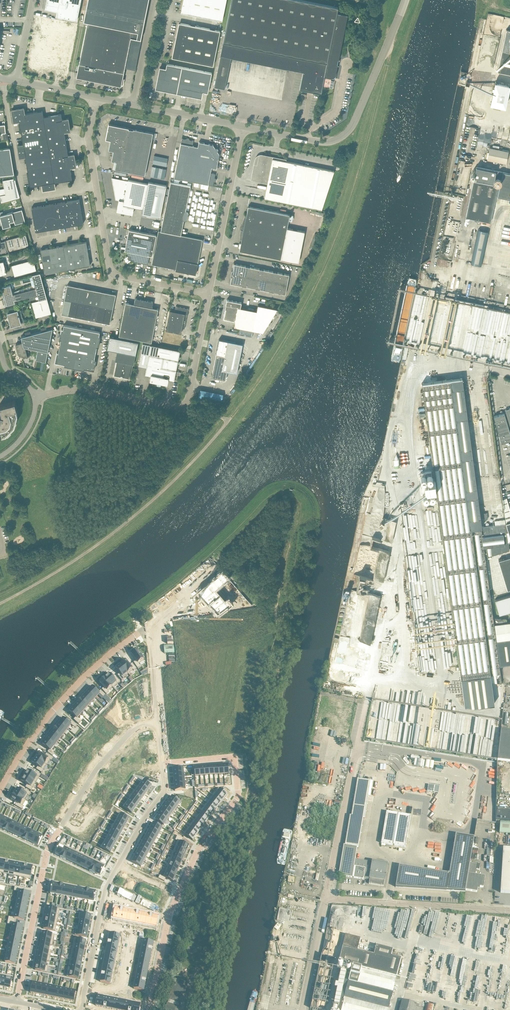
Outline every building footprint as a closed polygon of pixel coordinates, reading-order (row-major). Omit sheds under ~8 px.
[(81,0),(46,0),(45,8),(57,11),(56,16),(77,20),(81,0)] [(86,9),(90,10),(88,21),(112,26),(138,31),(137,38),(141,39),(148,0),(88,0),(86,9)] [(226,0),(190,0),(187,13),(222,20),(226,0)] [(332,77),(333,77),(334,77),(335,76),(336,75),(348,17),(347,17),(348,14),(343,13),(337,12),(338,7),(302,0),(231,0),(214,86),(225,89),(231,57),(303,72),(300,89),(321,94),(324,76),(332,77)] [(68,73),(78,26),(43,19),(35,59),(36,59),(35,65),(41,66),(41,68),(68,73)] [(123,75),(131,37),(137,38),(138,31),(112,26),(88,21),(79,66),(123,75)] [(178,58),(185,23),(180,23),(180,24),(179,24),(176,38),(177,39),(177,41),(176,41),(173,56),(174,56),(174,57),(178,58)] [(213,65),(220,30),(185,23),(178,58),(213,65)] [(497,71),(509,74),(509,30),(506,29),(502,50),(497,71)] [(177,92),(182,66),(167,63),(166,68),(160,67),(157,82),(158,82),(157,87),(157,89),(167,91),(167,89),(169,90),(177,91),(177,92)] [(123,75),(79,66),(77,73),(84,74),(83,76),(83,77),(123,85),(124,78),(123,78),(123,75)] [(212,72),(197,69),(182,66),(177,92),(177,91),(182,92),(184,93),(184,94),(199,97),(199,96),(201,96),(202,96),(203,92),(208,92),(212,72)] [(61,114),(50,115),(44,117),(43,111),(25,114),(24,108),(12,110),(14,122),(19,121),(23,144),(17,145),(19,157),(25,156),(30,186),(42,184),(43,190),(55,188),(54,182),(72,179),(70,167),(76,166),(74,154),(68,155),(64,132),(70,131),(68,119),(62,120),(61,114)] [(129,127),(114,124),(109,124),(108,128),(106,139),(111,140),(109,149),(114,150),(112,160),(116,161),(115,169),(145,174),(153,132),(133,128),(133,130),(129,129),(129,127)] [(182,138),(181,143),(174,177),(213,185),(214,181),(215,181),(216,180),(216,179),(216,178),(215,177),(216,173),(211,172),(212,167),(217,168),(219,154),(217,151),(218,150),(218,149),(218,148),(216,147),(215,148),(213,144),(199,141),(198,146),(193,145),(194,140),(190,140),(189,138),(187,137),(186,138),(186,139),(182,138)] [(509,151),(499,149),(499,146),(493,145),(493,147),(490,147),(487,160),(506,164),(509,151)] [(14,173),(10,147),(0,148),(0,175),(14,173)] [(155,153),(153,161),(167,164),(169,156),(155,153)] [(267,183),(273,156),(262,154),(260,154),(259,155),(258,157),(257,164),(254,163),(251,180),(267,183)] [(286,161),(286,159),(273,156),(267,183),(265,198),(322,209),(334,170),(286,161)] [(152,164),(150,174),(157,175),(159,165),(152,164)] [(160,165),(158,175),(165,176),(167,167),(160,165)] [(499,184),(501,171),(477,166),(474,179),(499,184)] [(499,184),(496,196),(509,199),(509,173),(501,171),(499,184)] [(124,200),(128,180),(123,179),(123,180),(112,177),(116,199),(119,199),(124,200)] [(16,182),(15,178),(3,180),(4,188),(0,189),(0,196),(1,202),(13,199),(20,197),(16,182)] [(128,180),(124,200),(123,204),(134,207),(143,208),(148,183),(128,179),(128,180)] [(491,222),(496,196),(499,184),(474,179),(466,217),(491,222)] [(148,183),(143,208),(142,214),(160,218),(167,185),(149,181),(148,183)] [(171,181),(161,231),(181,235),(184,220),(185,220),(187,219),(188,212),(187,210),(186,210),(191,185),(171,181)] [(83,223),(82,217),(79,199),(32,207),(36,231),(83,223)] [(134,207),(123,204),(124,200),(119,199),(117,210),(117,209),(122,210),(122,211),(125,212),(125,211),(133,212),(132,213),(133,213),(134,207)] [(281,258),(287,227),(289,220),(292,221),(294,215),(248,206),(246,216),(245,215),(243,220),(242,225),(244,226),(243,230),(241,229),(240,235),(240,240),(241,240),(239,250),(281,258)] [(0,215),(3,223),(3,227),(11,225),(10,221),(14,220),(15,224),(25,221),(22,209),(7,213),(7,214),(0,215)] [(305,231),(287,227),(281,258),(299,262),(305,231)] [(125,250),(128,251),(127,257),(129,260),(148,264),(150,255),(152,255),(156,235),(129,229),(125,250)] [(197,268),(202,243),(203,239),(181,235),(161,231),(158,230),(152,264),(176,269),(175,270),(185,272),(187,272),(188,273),(189,272),(196,274),(196,271),(197,271),(197,269),(197,268)] [(5,239),(6,241),(7,245),(7,246),(8,250),(12,249),(13,250),(21,248),(29,246),(26,234),(6,240),(6,239),(5,239)] [(86,241),(64,245),(41,249),(44,273),(90,265),(86,241)] [(15,276),(36,270),(33,259),(12,265),(15,276)] [(289,274),(275,271),(234,263),(233,270),(232,270),(231,276),(230,283),(285,294),(289,274)] [(32,274),(33,288),(19,292),(19,290),(20,289),(12,292),(11,286),(10,285),(2,287),(2,288),(1,288),(3,297),(2,298),(3,303),(5,303),(5,305),(6,305),(6,304),(7,304),(7,305),(15,302),(15,301),(14,301),(14,300),(38,294),(40,299),(47,297),(40,272),(32,274)] [(388,345),(390,345),(403,281),(401,280),(388,345)] [(116,294),(109,293),(67,284),(62,314),(110,323),(116,294)] [(51,312),(47,297),(40,299),(32,301),(36,316),(51,312)] [(238,307),(241,307),(242,302),(227,299),(223,319),(235,321),(238,307)] [(136,339),(143,305),(134,304),(126,302),(119,335),(136,339)] [(158,308),(152,307),(143,305),(136,339),(152,342),(158,308)] [(258,305),(257,310),(253,330),(263,332),(278,309),(258,305)] [(185,328),(189,308),(176,306),(175,311),(170,310),(166,330),(181,333),(182,328),(185,328)] [(253,330),(257,310),(241,307),(238,307),(235,321),(234,326),(253,330)] [(10,321),(11,326),(20,323),(21,327),(25,326),(23,318),(20,319),(19,315),(19,314),(18,314),(17,310),(15,311),(15,310),(14,310),(13,310),(11,310),(10,311),(10,312),(8,313),(9,317),(8,318),(9,322),(10,321)] [(74,367),(82,328),(64,324),(63,329),(62,329),(60,339),(60,338),(61,339),(58,352),(57,352),(55,362),(64,364),(64,365),(74,367)] [(21,336),(23,342),(24,346),(25,346),(38,349),(36,360),(46,362),(53,328),(21,336)] [(100,332),(82,328),(74,367),(84,369),(84,368),(94,369),(93,370),(94,370),(96,360),(95,360),(94,360),(97,346),(98,346),(100,336),(99,336),(100,332)] [(136,354),(138,341),(110,335),(107,348),(117,350),(136,354)] [(226,354),(228,341),(219,339),(216,352),(226,354)] [(243,343),(228,341),(226,354),(216,352),(212,372),(212,373),(213,375),(214,376),(215,377),(216,378),(225,379),(227,371),(237,373),(243,343)] [(26,351),(25,346),(24,346),(23,342),(16,343),(19,355),(23,355),(23,358),(30,356),(28,351),(26,351)] [(146,367),(151,344),(143,343),(138,365),(146,367)] [(174,380),(180,350),(151,344),(146,367),(145,375),(151,376),(150,380),(167,383),(168,379),(174,380)] [(115,360),(117,361),(114,375),(121,376),(123,376),(122,377),(129,378),(132,364),(134,364),(136,354),(117,350),(115,360)] [(481,526),(465,403),(462,377),(422,383),(461,677),(491,673),(492,681),(502,683),(485,557),(509,550),(506,523),(481,526)] [(15,400),(0,404),(0,405),(2,413),(2,415),(0,414),(0,434),(1,435),(0,433),(6,432),(14,424),(17,413),(15,408),(17,407),(15,407),(13,401),(15,400)] [(494,416),(502,442),(509,440),(509,408),(505,409),(506,412),(494,416)] [(381,538),(392,540),(396,520),(385,518),(381,538)] [(375,578),(384,580),(390,551),(379,549),(373,578),(375,578)] [(499,560),(507,590),(509,589),(509,557),(499,560)] [(208,582),(199,590),(209,602),(210,601),(211,603),(214,606),(219,612),(229,604),(228,604),(231,602),(228,598),(227,598),(228,598),(227,599),(226,599),(225,600),(223,598),(219,593),(214,587),(222,581),(223,580),(227,576),(228,576),(222,570),(208,582)] [(372,594),(375,578),(373,578),(359,575),(355,590),(370,593),(372,594)] [(360,640),(371,643),(381,596),(372,594),(370,593),(360,640)] [(495,600),(499,614),(509,611),(509,595),(495,600)] [(507,622),(506,619),(494,617),(497,640),(509,638),(509,622),(507,622)] [(497,640),(500,665),(509,664),(509,638),(497,640)] [(358,648),(357,651),(359,651),(358,655),(367,657),(368,653),(361,652),(362,649),(358,648)] [(135,651),(131,654),(136,662),(134,663),(138,670),(141,668),(139,665),(144,661),(143,658),(144,657),(141,654),(140,655),(138,651),(136,652),(135,651)] [(123,661),(120,664),(128,674),(133,670),(134,671),(137,669),(132,664),(130,666),(126,661),(124,662),(123,661)] [(120,664),(115,668),(120,674),(118,676),(122,681),(125,679),(124,678),(128,674),(120,664)] [(495,703),(492,681),(491,673),(461,677),(465,707),(495,703)] [(109,674),(104,678),(113,688),(112,688),(113,689),(120,682),(116,677),(114,680),(109,674)] [(102,681),(100,683),(104,688),(102,690),(106,695),(109,693),(108,692),(112,688),(113,688),(104,678),(101,680),(102,681)] [(141,682),(134,682),(134,686),(136,686),(137,691),(147,690),(146,685),(141,685),(141,682)] [(92,687),(88,692),(96,698),(98,696),(100,694),(103,698),(106,695),(101,691),(99,693),(92,687)] [(88,692),(85,695),(92,702),(96,698),(88,692)] [(85,695),(81,699),(88,706),(92,702),(85,695)] [(81,699),(77,703),(85,710),(88,706),(81,699)] [(77,703),(74,707),(81,714),(85,710),(77,703)] [(74,707),(70,712),(76,718),(74,720),(79,724),(81,722),(77,718),(81,714),(74,707)] [(122,709),(119,712),(126,719),(129,715),(122,709)] [(119,712),(116,715),(123,722),(126,719),(119,712)] [(116,715),(113,718),(120,725),(123,722),(116,715)] [(63,718),(60,723),(68,729),(71,725),(75,728),(77,725),(72,721),(70,724),(63,718)] [(113,718),(110,721),(117,728),(120,725),(113,718)] [(110,721),(107,724),(115,731),(117,728),(110,721)] [(60,723),(56,727),(64,734),(68,729),(60,723)] [(107,724),(104,728),(112,734),(115,731),(107,724)] [(56,727),(53,732),(61,738),(64,734),(56,727)] [(103,729),(100,732),(107,739),(110,736),(103,729)] [(501,730),(498,760),(509,762),(509,731),(501,730)] [(53,732),(50,736),(58,742),(61,738),(53,732)] [(100,732),(97,735),(104,742),(107,739),(100,732)] [(97,735),(94,738),(101,745),(104,742),(97,735)] [(50,736),(46,740),(54,746),(58,742),(50,736)] [(94,738),(91,742),(99,748),(101,745),(94,738)] [(46,740),(43,745),(48,749),(46,751),(53,756),(55,754),(51,751),(54,746),(46,740)] [(91,742),(88,745),(96,752),(99,748),(91,742)] [(77,746),(75,749),(80,752),(78,757),(86,762),(89,757),(82,753),(84,750),(77,746)] [(145,747),(138,747),(139,751),(142,751),(142,756),(153,755),(153,749),(146,750),(145,747)] [(37,754),(35,757),(47,765),(50,760),(51,761),(53,758),(47,754),(45,756),(40,753),(38,755),(37,754)] [(124,755),(120,758),(127,765),(130,761),(124,755)] [(143,762),(140,762),(140,766),(147,765),(147,762),(154,761),(153,755),(142,756),(143,762)] [(35,757),(32,762),(38,767),(36,769),(42,773),(47,765),(35,757)] [(78,757),(75,761),(84,766),(86,762),(78,757)] [(120,758),(117,762),(124,768),(127,765),(120,758)] [(75,761),(73,764),(82,769),(84,766),(75,761)] [(117,762),(114,765),(120,772),(124,768),(117,762)] [(73,764),(71,768),(80,773),(82,769),(73,764)] [(114,765),(110,769),(117,775),(120,772),(114,765)] [(147,765),(140,766),(141,770),(143,769),(143,775),(149,775),(152,775),(152,774),(155,774),(154,768),(148,768),(147,765)] [(71,768),(69,771),(77,776),(80,773),(71,768)] [(110,769),(107,772),(114,779),(117,775),(110,769)] [(28,771),(25,776),(36,783),(41,775),(35,771),(34,774),(28,771)] [(61,773),(59,776),(65,780),(67,777),(74,781),(77,776),(69,771),(66,776),(61,773)] [(107,772),(104,776),(110,782),(114,779),(107,772)] [(25,776),(22,781),(27,785),(26,788),(31,791),(36,783),(25,776)] [(58,778),(56,781),(61,784),(58,789),(67,794),(70,789),(62,784),(64,781),(58,778)] [(101,780),(98,785),(106,790),(109,785),(101,780)] [(144,781),(140,786),(148,791),(152,786),(144,781)] [(98,785),(96,789),(104,794),(106,790),(98,785)] [(140,786),(137,790),(145,796),(148,791),(140,786)] [(17,788),(13,794),(25,800),(28,795),(29,796),(31,793),(25,789),(23,792),(17,788)] [(58,789),(55,793),(64,798),(67,794),(58,789)] [(96,789),(93,793),(101,798),(104,794),(96,789)] [(220,789),(217,793),(224,798),(227,794),(220,789)] [(137,790),(134,794),(142,800),(145,796),(137,790)] [(55,793),(53,797),(61,802),(64,798),(55,793)] [(93,793),(91,797),(99,802),(101,798),(93,793)] [(217,793),(214,797),(221,802),(224,798),(217,793)] [(13,798),(11,800),(17,803),(15,806),(22,810),(24,807),(23,806),(26,801),(25,800),(13,794),(11,797),(13,798)] [(134,794),(131,799),(139,804),(142,800),(134,794)] [(53,797),(50,802),(59,807),(61,802),(53,797)] [(91,797),(88,801),(96,806),(99,802),(91,797)] [(172,797),(169,802),(177,808),(180,803),(172,797)] [(214,797),(212,801),(219,806),(221,802),(214,797)] [(131,799),(128,803),(135,809),(139,804),(131,799)] [(88,801),(86,805),(94,810),(96,806),(88,801)] [(212,801),(209,804),(216,810),(219,806),(212,801)] [(50,802),(48,806),(56,811),(59,807),(50,802)] [(169,802),(166,806),(174,812),(177,808),(169,802)] [(128,803),(124,808),(132,813),(135,809),(128,803)] [(209,804),(206,808),(213,814),(216,810),(209,804)] [(48,806),(45,810),(53,816),(56,811),(48,806)] [(166,806),(162,810),(171,816),(174,812),(166,806)] [(85,807),(82,811),(90,816),(93,812),(85,807)] [(206,808),(203,812),(210,817),(213,814),(206,808)] [(497,808),(496,819),(509,820),(509,808),(497,808)] [(37,812),(35,815),(41,819),(43,816),(51,820),(53,816),(45,810),(42,815),(37,812)] [(162,810),(159,815),(167,821),(171,816),(162,810)] [(82,811),(80,815),(87,820),(90,816),(82,811)] [(203,812),(200,816),(207,821),(210,817),(203,812)] [(386,812),(381,843),(405,847),(410,816),(386,812)] [(121,814),(118,820),(126,824),(129,819),(121,814)] [(80,815),(77,819),(85,824),(87,820),(80,815)] [(159,815),(156,820),(164,826),(167,821),(159,815)] [(200,816),(197,820),(204,825),(207,821),(200,816)] [(0,824),(0,827),(4,829),(8,820),(3,817),(0,824)] [(77,819),(75,823),(82,828),(85,824),(77,819)] [(8,820),(4,829),(8,831),(13,822),(8,820)] [(118,820),(115,824),(124,829),(126,824),(118,820)] [(197,820),(194,824),(201,829),(204,825),(197,820)] [(13,822),(8,831),(13,834),(18,825),(13,822)] [(75,823),(72,827),(80,832),(82,828),(75,823)] [(153,823),(151,828),(159,833),(162,828),(153,823)] [(115,824),(113,829),(121,834),(124,829),(115,824)] [(194,824),(191,828),(199,833),(201,829),(194,824)] [(18,825),(13,834),(18,836),(23,827),(18,825)] [(23,827),(18,836),(23,838),(27,829),(23,827)] [(72,827),(69,832),(77,837),(80,832),(72,827)] [(151,828),(148,833),(157,838),(159,833),(151,828)] [(191,828),(189,831),(196,837),(199,833),(191,828)] [(27,829),(23,838),(28,841),(32,832),(27,829)] [(113,829),(110,834),(119,838),(121,834),(113,829)] [(189,831),(186,835),(193,841),(196,837),(189,831)] [(32,832),(28,841),(33,843),(37,834),(32,832)] [(148,833),(145,838),(154,843),(157,838),(148,833)] [(37,834),(33,843),(38,846),(43,837),(37,834)] [(110,834),(108,838),(116,843),(119,838),(110,834)] [(465,892),(474,837),(456,834),(449,874),(399,865),(396,887),(465,892)] [(178,836),(176,841),(178,842),(176,847),(186,852),(189,846),(182,843),(183,839),(178,836)] [(108,838),(105,843),(113,848),(116,843),(108,838)] [(145,838),(143,843),(152,847),(154,843),(145,838)] [(372,862),(355,859),(357,847),(358,848),(358,847),(358,844),(352,843),(352,846),(349,845),(349,842),(346,842),(345,845),(344,845),(339,875),(364,879),(364,878),(370,879),(369,884),(384,886),(385,876),(384,876),(384,873),(385,874),(386,874),(387,864),(373,861),(372,862)] [(61,843),(55,854),(61,857),(66,846),(61,843)] [(105,843),(102,848),(111,853),(113,848),(105,843)] [(143,843),(140,847),(149,852),(152,847),(143,843)] [(61,857),(60,857),(66,860),(66,859),(71,848),(66,846),(61,857)] [(140,847),(138,852),(146,857),(149,852),(140,847)] [(176,847),(173,852),(184,856),(186,852),(176,847)] [(71,848),(66,859),(71,861),(76,851),(71,848)] [(503,848),(500,893),(509,893),(509,849),(503,848)] [(76,851),(71,861),(75,864),(81,853),(76,851)] [(138,852),(135,857),(144,862),(146,857),(138,852)] [(173,852),(171,857),(182,861),(184,856),(173,852)] [(81,853),(75,864),(80,866),(85,855),(81,853)] [(85,855),(80,866),(85,868),(90,858),(85,855)] [(90,871),(95,874),(95,873),(100,862),(102,859),(97,857),(95,860),(90,871)] [(135,857),(132,862),(141,867),(144,862),(135,857)] [(171,857),(169,862),(180,866),(182,861),(171,857)] [(90,858),(85,868),(90,871),(95,860),(90,858)] [(100,862),(95,873),(100,876),(105,865),(100,862)] [(169,862),(167,867),(169,868),(169,867),(178,871),(180,866),(169,862)] [(480,887),(483,888),(485,876),(475,875),(476,870),(477,864),(470,863),(466,890),(477,892),(477,889),(480,889),(480,887)] [(27,866),(25,878),(30,879),(32,874),(33,874),(33,870),(32,870),(33,867),(27,866)] [(167,872),(175,876),(178,871),(169,867),(169,868),(167,872)] [(160,876),(159,879),(164,881),(166,878),(173,882),(175,876),(167,872),(166,872),(163,877),(160,876)] [(120,881),(119,885),(124,887),(128,878),(123,876),(122,878),(121,878),(119,881),(120,881)] [(128,878),(124,887),(129,889),(133,879),(128,877),(128,878)] [(133,879),(129,889),(133,892),(138,882),(133,879)] [(138,882),(133,892),(138,894),(144,883),(139,881),(138,882)] [(144,883),(138,894),(143,896),(148,886),(148,887),(149,885),(144,883)] [(148,886),(143,896),(148,899),(153,889),(148,887),(148,886)] [(15,887),(14,891),(19,892),(18,897),(28,899),(29,894),(21,892),(22,889),(15,887)] [(153,889),(148,899),(153,901),(158,891),(153,889)] [(158,891),(153,901),(158,904),(162,895),(163,894),(158,891)] [(162,895),(158,904),(163,906),(164,903),(165,903),(167,900),(166,900),(167,897),(162,895)] [(9,917),(8,921),(15,922),(16,919),(24,921),(25,915),(15,913),(14,918),(9,917)] [(153,916),(150,928),(156,929),(157,924),(158,924),(159,920),(158,920),(158,917),(153,916)] [(8,921),(8,924),(13,925),(12,930),(22,932),(23,927),(15,925),(15,922),(8,921)] [(76,929),(75,935),(87,938),(88,932),(77,930),(76,929)] [(358,951),(361,939),(346,935),(337,968),(342,970),(335,1002),(334,1002),(333,1006),(332,1009),(342,1009),(358,951)] [(401,962),(404,963),(405,959),(401,959),(402,958),(392,955),(393,950),(376,945),(374,955),(358,951),(342,1009),(388,1009),(401,962)] [(68,970),(67,976),(79,979),(80,973),(70,971),(68,970)] [(165,1009),(180,1009),(181,1007),(178,1006),(179,1002),(180,1002),(181,998),(180,997),(182,993),(185,994),(187,987),(183,986),(184,981),(175,979),(174,983),(173,983),(171,990),(172,990),(170,994),(169,999),(168,1003),(167,1003),(165,1009)] [(96,999),(95,1002),(96,1003),(96,1006),(101,1007),(104,995),(98,994),(97,999),(96,999)] [(423,1008),(416,1006),(417,1003),(402,1000),(400,1009),(423,1009),(423,1008)]
